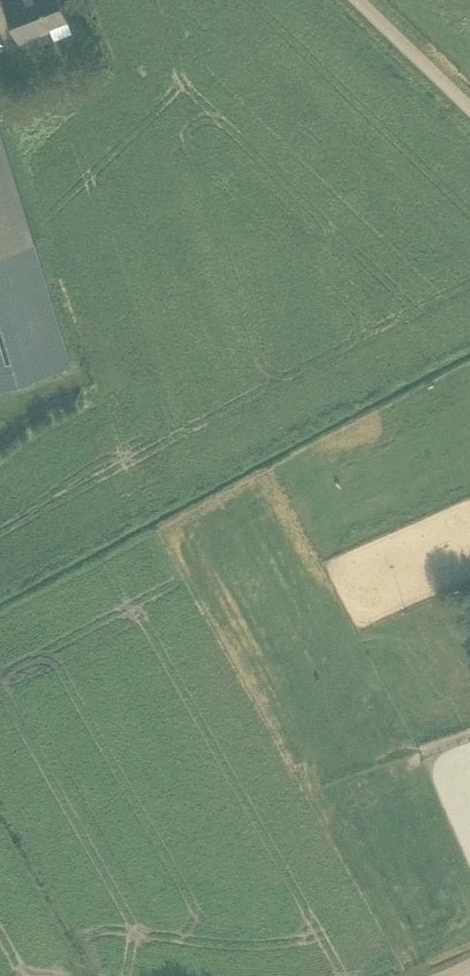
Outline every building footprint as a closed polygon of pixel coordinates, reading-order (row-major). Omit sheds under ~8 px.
[(40,30),(68,19),(60,0),(3,0),(2,0),(19,42),(41,33),(40,30)] [(70,362),(34,243),(0,130),(0,383),(70,362)]
